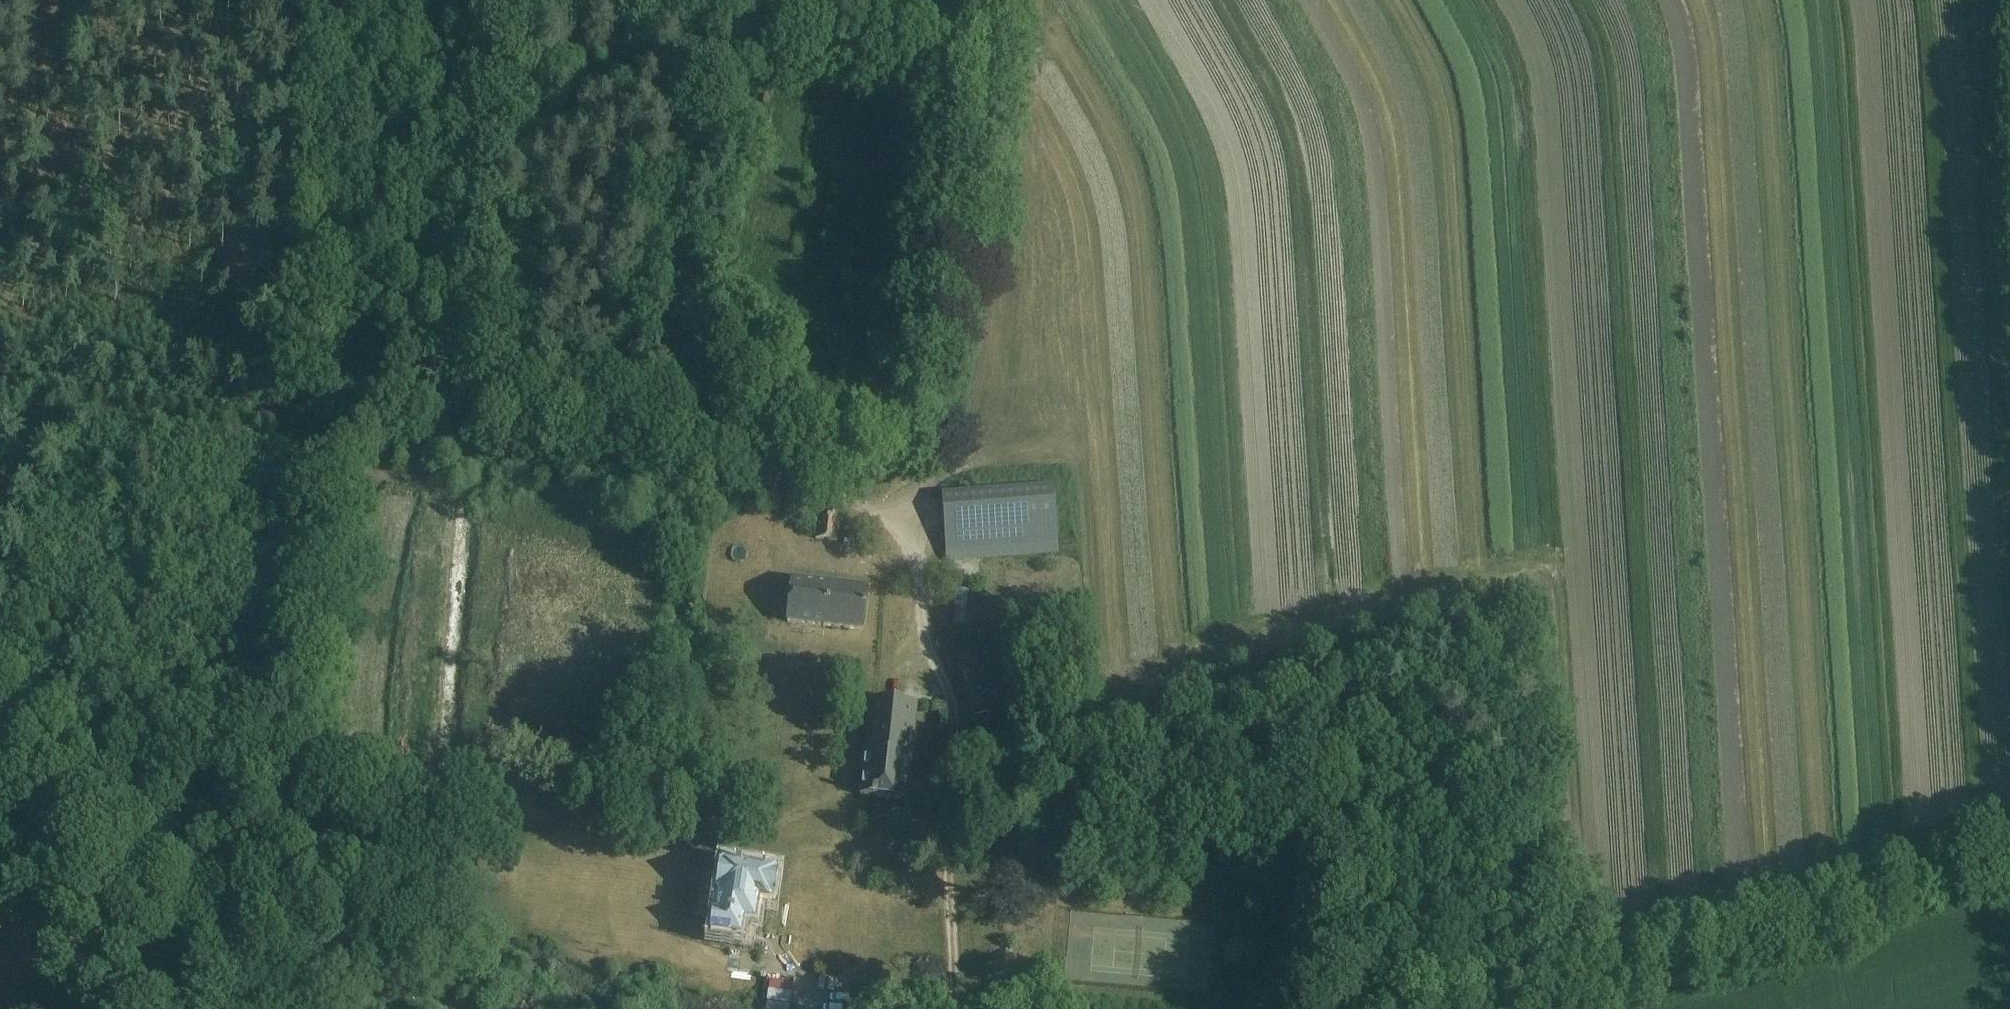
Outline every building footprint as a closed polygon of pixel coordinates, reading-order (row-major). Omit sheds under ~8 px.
[(1054,488),(943,496),(947,553),(1058,545),(1054,488)] [(820,518),(817,539),(837,541),(840,520),(820,518)] [(867,589),(813,582),(793,580),(788,623),(862,631),(867,589)] [(906,801),(908,781),(916,706),(872,701),(864,773),(863,773),(860,796),(906,801)] [(758,905),(770,907),(775,876),(723,869),(719,899),(721,900),(718,920),(716,920),(713,938),(741,942),(743,925),(755,927),(758,905)]
